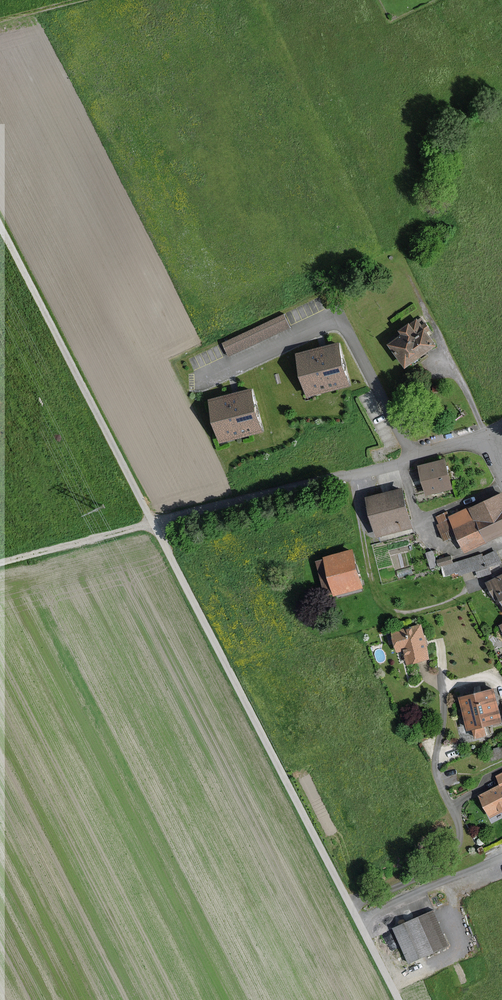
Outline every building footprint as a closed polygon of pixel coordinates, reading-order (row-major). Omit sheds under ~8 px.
[(283,315),(224,343),(230,355),(289,327),(283,315)] [(404,367),(434,345),(431,341),(425,333),(430,330),(425,323),(422,326),(417,320),(410,325),(409,324),(398,331),(401,335),(388,345),(404,367)] [(322,349),(299,355),(309,394),(348,385),(338,345),(322,349)] [(236,394),(212,401),(222,441),(262,431),(251,390),(236,394)] [(442,461),(419,467),(423,481),(426,494),(450,488),(442,461)] [(400,489),(367,498),(377,536),(410,527),(400,489)] [(465,551),(484,542),(501,534),(501,496),(501,494),(468,509),(449,518),(446,512),(437,517),(441,524),(437,526),(444,539),(456,534),(465,551)] [(434,549),(426,551),(431,569),(439,566),(437,559),(434,549)] [(437,559),(439,566),(442,566),(445,576),(459,572),(460,576),(462,575),(465,581),(493,573),(491,567),(501,563),(501,560),(497,549),(484,556),(483,553),(455,562),(452,555),(437,559)] [(351,551),(324,558),(334,595),(361,587),(351,551)] [(501,601),(501,576),(487,583),(495,600),(500,598),(501,601)] [(420,625),(392,632),(396,651),(404,650),(407,664),(428,659),(424,643),(420,625)] [(468,730),(473,729),(475,738),(485,735),(483,727),(488,726),(500,723),(492,690),(460,697),(468,730)] [(497,778),(501,785),(480,796),(490,816),(501,810),(501,775),(497,778)] [(432,909),(391,927),(407,963),(448,945),(432,909)]
